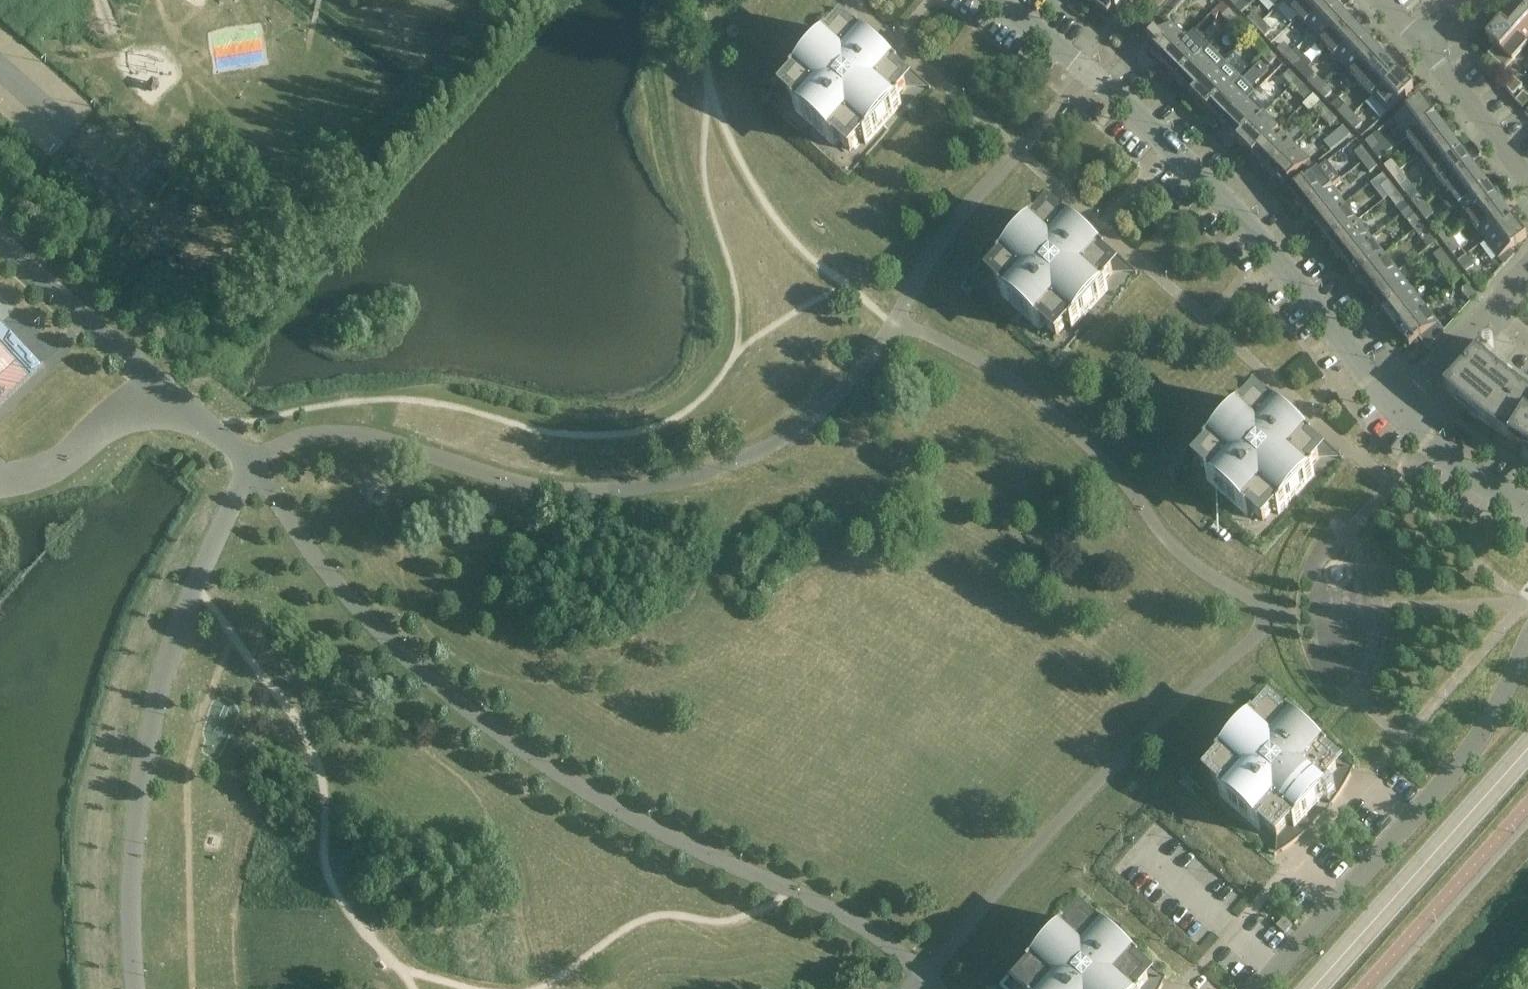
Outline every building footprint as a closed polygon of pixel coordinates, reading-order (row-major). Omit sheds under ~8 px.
[(1090,2),(1108,15),(1113,8),(1116,10),(1123,0),(1091,0),(1090,2)] [(1286,0),(1268,0),(1276,9),(1284,2),(1286,0)] [(1284,2),(1299,17),(1317,0),(1286,0),(1284,2)] [(1299,17),(1313,33),(1339,9),(1330,0),(1317,0),(1299,17)] [(1516,6),(1527,17),(1527,0),(1521,0),(1516,6)] [(1516,6),(1501,22),(1527,45),(1527,17),(1516,6)] [(1339,9),(1313,33),(1328,49),(1354,25),(1339,9)] [(1240,34),(1247,28),(1229,10),(1222,16),(1240,34)] [(1248,20),(1265,38),(1272,31),(1255,13),(1248,20)] [(922,82),(923,81),(897,58),(896,59),(898,61),(893,66),(867,43),(872,38),(875,40),(875,39),(849,15),(848,16),(849,17),(845,33),(844,32),(833,44),(829,40),(830,40),(828,39),(793,79),(794,80),(795,79),(799,83),(788,95),(800,105),(796,110),(795,109),(794,110),(834,146),(835,145),(835,144),(838,140),(850,151),(861,139),(865,143),(866,145),(902,104),(901,103),(900,104),(896,100),(906,88),(905,87),(921,81),(922,82)] [(1527,45),(1501,22),(1486,38),(1512,62),(1527,45)] [(1171,23),(1158,36),(1155,32),(1148,39),(1151,42),(1145,49),(1161,64),(1187,38),(1171,23)] [(1354,25),(1328,49),(1343,65),(1369,41),(1354,25)] [(1177,80),(1209,46),(1194,31),(1187,38),(1161,64),(1177,80)] [(1270,65),(1277,58),(1260,40),(1253,47),(1270,65)] [(1369,41),(1343,65),(1358,80),(1383,56),(1369,41)] [(1286,59),(1293,52),(1285,44),(1278,51),(1286,59)] [(1192,95),(1225,62),(1209,46),(1177,80),(1192,95)] [(1286,59),(1296,68),(1302,62),(1293,52),(1286,59)] [(1383,56),(1358,80),(1373,96),(1398,72),(1383,56)] [(1240,77),(1225,62),(1192,95),(1207,110),(1240,77)] [(1301,96),(1307,89),(1290,71),(1283,78),(1301,96)] [(1398,72),(1373,96),(1388,112),(1413,89),(1398,72)] [(1316,90),(1323,83),(1315,75),(1308,81),(1316,90)] [(1503,83),(1513,96),(1523,86),(1511,75),(1503,83)] [(1316,90),(1326,99),(1333,92),(1323,83),(1316,90)] [(1233,84),(1207,110),(1222,125),(1248,99),(1233,84)] [(1527,101),(1527,96),(1523,92),(1515,101),(1522,107),(1527,101)] [(1248,99),(1222,125),(1238,140),(1264,115),(1248,99)] [(1394,120),(1407,138),(1435,116),(1422,99),(1394,120)] [(1322,117),(1329,110),(1320,102),(1313,109),(1322,117)] [(1347,120),(1354,114),(1345,105),(1339,112),(1347,120)] [(1331,127),(1338,120),(1329,110),(1322,117),(1331,127)] [(1347,120),(1356,130),(1363,123),(1354,114),(1347,120)] [(1264,115),(1238,140),(1253,156),(1279,130),(1264,115)] [(1435,116),(1407,138),(1420,155),(1448,134),(1435,116)] [(1279,130),(1253,156),(1268,171),(1294,145),(1279,130)] [(1448,134),(1420,155),(1433,172),(1461,151),(1448,134)] [(1366,142),(1374,152),(1381,147),(1373,136),(1366,142)] [(1294,145),(1268,171),(1284,187),(1310,161),(1294,145)] [(1370,173),(1377,167),(1362,147),(1354,153),(1370,173)] [(1461,151),(1433,172),(1446,189),(1474,168),(1461,151)] [(1413,188),(1392,160),(1385,166),(1405,193),(1413,188)] [(1341,180),(1327,162),(1289,192),(1303,210),(1331,187),(1341,180)] [(1474,168),(1446,189),(1459,206),(1487,185),(1474,168)] [(1396,207),(1404,201),(1388,181),(1381,187),(1396,207)] [(1487,185),(1459,206),(1472,224),(1500,202),(1487,185)] [(1331,187),(1303,210),(1316,227),(1345,204),(1331,187)] [(1418,194),(1411,200),(1426,220),(1434,214),(1418,194)] [(1005,268),(994,280),(1006,290),(1002,295),(1002,294),(1001,295),(1041,331),(1042,330),(1041,329),(1045,325),(1057,336),(1068,324),(1072,328),(1071,328),(1072,329),(1108,289),(1107,288),(1106,289),(1102,285),(1113,273),(1112,272),(1127,266),(1128,267),(1129,266),(1103,243),(1102,244),(1104,246),(1099,251),(1073,228),(1079,223),(1081,225),(1082,224),(1056,200),(1055,201),(1056,202),(1051,218),(1050,217),(1040,229),(1035,225),(1036,225),(1035,224),(999,264),(1000,265),(1001,264),(1005,268)] [(1500,202),(1472,224),(1485,241),(1513,220),(1500,202)] [(1345,204),(1316,227),(1329,244),(1358,221),(1345,204)] [(1422,241),(1430,235),(1415,215),(1407,221),(1422,241)] [(1513,220),(1485,241),(1499,259),(1527,237),(1513,220)] [(1358,221),(1329,244),(1343,261),(1371,238),(1358,221)] [(1445,229),(1437,235),(1445,245),(1452,239),(1445,229)] [(1371,238),(1343,261),(1356,278),(1385,255),(1371,238)] [(1452,239),(1445,245),(1452,254),(1460,249),(1452,239)] [(1449,275),(1456,270),(1441,250),(1433,256),(1449,275)] [(1385,255),(1356,278),(1369,295),(1398,272),(1385,255)] [(1398,272),(1369,295),(1383,312),(1411,289),(1398,272)] [(1480,291),(1488,285),(1479,274),(1472,280),(1480,291)] [(1476,296),(1468,285),(1460,291),(1469,302),(1476,296)] [(1411,289),(1383,312),(1396,329),(1425,306),(1411,289)] [(1425,306),(1396,329),(1410,346),(1439,323),(1425,306)] [(1459,402),(1469,410),(1474,403),(1483,410),(1477,417),(1511,441),(1516,433),(1527,440),(1527,392),(1504,375),(1485,358),(1489,353),(1489,347),(1482,348),(1478,352),(1477,351),(1444,389),(1459,402)] [(1334,452),(1335,451),(1309,428),(1308,429),(1311,431),(1305,436),(1280,413),(1285,408),(1287,410),(1288,409),(1262,385),(1261,386),(1262,387),(1257,403),(1256,402),(1246,414),(1242,410),(1241,409),(1205,449),(1206,450),(1207,449),(1211,453),(1200,465),(1212,475),(1209,480),(1208,479),(1207,480),(1247,516),(1248,515),(1247,514),(1251,510),(1263,521),(1274,509),(1278,513),(1277,513),(1278,514),(1314,474),(1313,473),(1312,474),(1308,470),(1319,458),(1318,457),(1333,451),(1334,452)] [(1281,850),(1282,851),(1296,841),(1310,829),(1309,828),(1308,830),(1300,823),(1325,795),(1333,802),(1332,803),(1332,804),(1342,790),(1351,774),(1350,774),(1348,777),(1336,772),(1337,771),(1323,758),(1327,754),(1327,755),(1329,754),(1289,718),(1288,719),(1288,720),(1285,724),(1271,712),(1258,726),(1254,722),(1254,721),(1253,720),(1218,760),(1219,761),(1220,760),(1224,764),(1211,778),(1225,790),(1221,795),(1220,794),(1219,795),(1259,831),(1260,830),(1260,829),(1263,825),(1277,837),(1278,836),(1284,848),(1281,850)] [(1285,933),(1292,925),(1284,917),(1276,926),(1285,933)] [(1163,984),(1162,983),(1160,986),(1148,982),(1149,981),(1135,968),(1138,964),(1139,965),(1141,963),(1101,928),(1099,929),(1100,930),(1096,934),(1083,921),(1070,935),(1066,932),(1066,931),(1065,930),(1029,970),(1031,971),(1032,970),(1036,973),(1023,988),(1024,988),(1160,988),(1163,984)]
